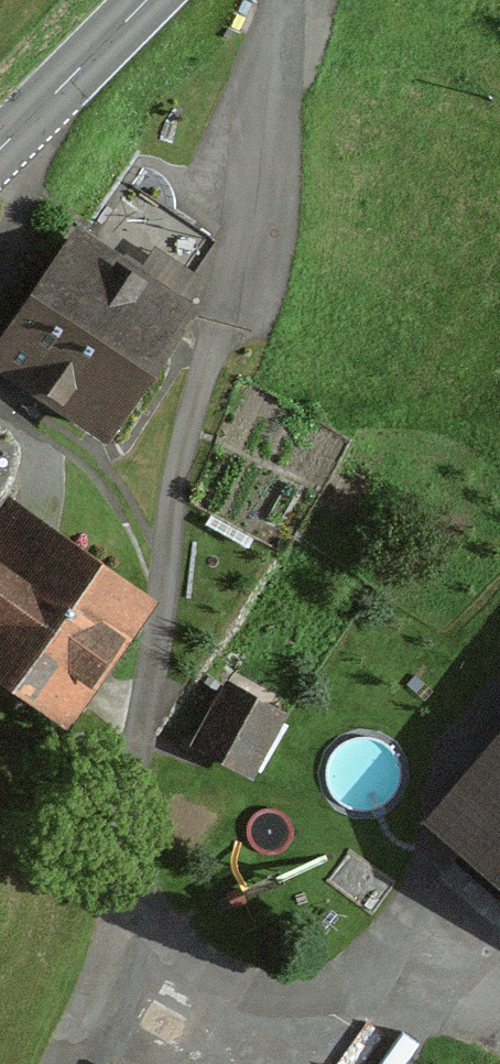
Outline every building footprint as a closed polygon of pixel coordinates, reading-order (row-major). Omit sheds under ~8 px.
[(119,459),(209,323),(76,236),(0,352),(0,382),(119,459)] [(79,725),(147,613),(23,538),(0,576),(0,678),(79,725)] [(254,705),(219,757),(262,786),(297,733),(254,705)] [(457,828),(499,866),(499,781),(457,828)]
